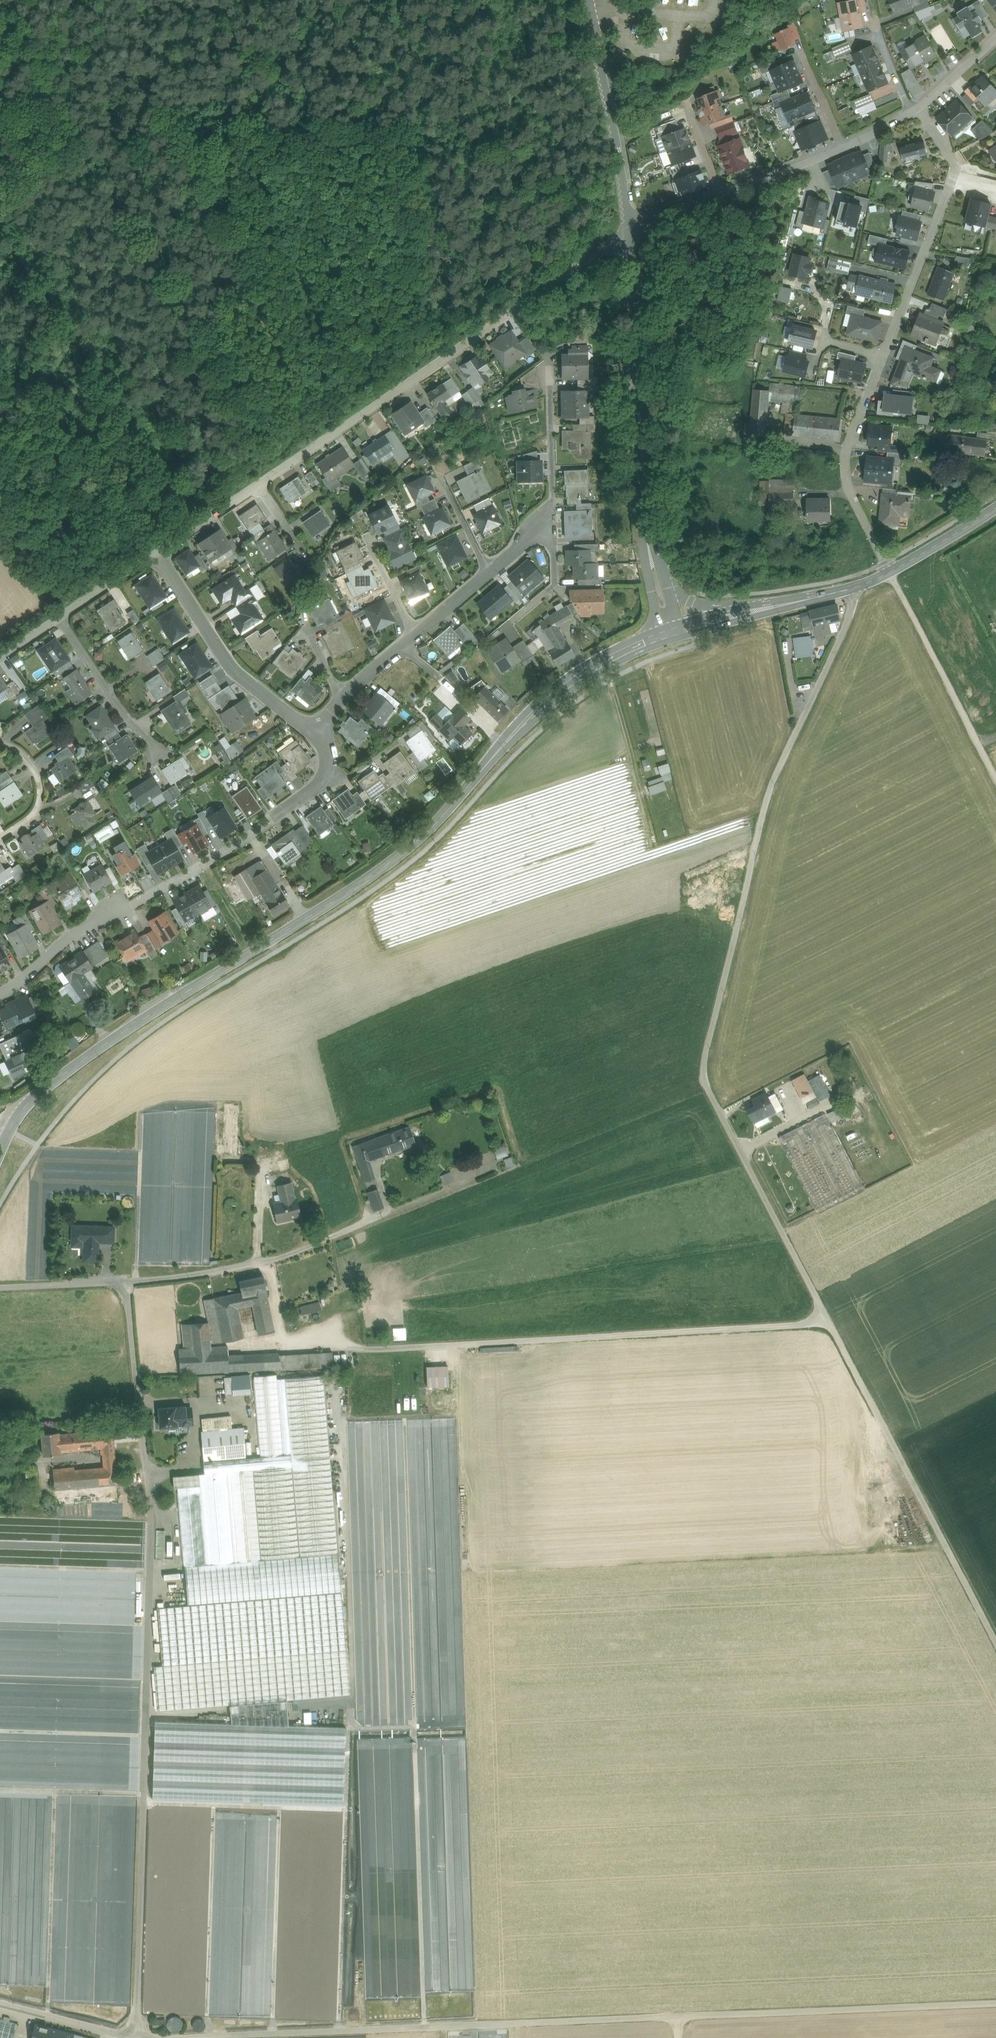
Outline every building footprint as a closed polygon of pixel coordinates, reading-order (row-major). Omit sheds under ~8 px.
[(895,13),(912,6),(917,4),(915,1),(915,0),(889,0),(895,13)] [(915,1),(917,4),(912,6),(915,12),(921,10),(930,7),(927,0),(918,0),(915,1)] [(989,15),(979,0),(972,4),(982,20),(989,15)] [(995,10),(995,0),(988,0),(995,10)] [(856,1),(840,4),(844,27),(846,38),(855,37),(853,28),(861,27),(856,1)] [(972,4),(968,7),(967,6),(957,13),(959,16),(954,19),(960,29),(965,26),(973,38),(983,32),(978,23),(982,20),(972,4)] [(930,7),(921,10),(924,17),(932,13),(930,7)] [(794,23),(788,26),(789,28),(794,41),(801,38),(794,23)] [(789,28),(781,31),(776,34),(783,50),(791,46),(796,44),(794,41),(789,28)] [(925,36),(916,41),(917,43),(901,52),(910,68),(911,69),(924,61),(925,63),(937,56),(925,36)] [(849,44),(833,51),(836,59),(853,52),(849,44)] [(872,47),(862,51),(862,50),(861,51),(853,55),(861,73),(880,65),(877,59),(878,59),(875,53),(874,53),(872,47)] [(776,61),(759,68),(762,75),(770,71),(770,70),(778,67),(776,61)] [(778,67),(770,70),(770,71),(775,82),(799,71),(797,67),(793,65),(791,61),(778,67)] [(880,65),(861,73),(869,91),(876,88),(877,89),(878,88),(887,84),(885,78),(885,77),(883,71),(882,71),(880,65)] [(910,68),(902,73),(904,80),(914,74),(911,69),(910,68)] [(799,71),(775,82),(779,92),(780,93),(788,89),(801,84),(799,80),(801,76),(799,71)] [(984,77),(971,89),(970,89),(979,99),(975,103),(981,110),(988,103),(992,106),(995,103),(995,90),(984,77)] [(714,86),(700,92),(702,97),(716,92),(714,86)] [(979,99),(970,89),(971,89),(969,87),(965,92),(975,103),(979,99)] [(779,92),(771,96),(773,102),(779,99),(790,95),(788,89),(780,93),(779,92)] [(702,97),(697,99),(700,105),(698,106),(699,110),(700,109),(701,112),(720,105),(720,106),(723,105),(718,91),(716,92),(702,97)] [(792,100),(782,105),(783,105),(789,121),(805,115),(815,110),(808,94),(792,100)] [(871,94),(854,101),(858,109),(874,102),(871,94)] [(790,95),(779,99),(782,106),(783,105),(782,105),(792,100),(790,95)] [(874,102),(858,109),(861,116),(877,109),(874,102)] [(956,102),(939,117),(939,119),(941,121),(941,123),(950,133),(952,133),(962,124),(963,126),(972,118),(966,112),(964,112),(962,109),(962,106),(958,102),(956,102)] [(720,105),(701,112),(702,115),(702,116),(703,119),(705,118),(707,123),(711,122),(724,117),(720,106),(720,105)] [(805,115),(789,121),(788,121),(791,127),(795,125),(807,120),(805,115)] [(807,120),(795,125),(798,131),(820,122),(817,116),(807,120)] [(724,117),(711,122),(713,129),(717,128),(727,124),(724,117)] [(674,120),(659,125),(661,131),(662,133),(676,127),(674,120)] [(993,133),(982,121),(974,128),(983,138),(993,133)] [(727,124),(717,128),(721,139),(719,144),(720,147),(729,143),(726,137),(738,133),(734,122),(727,124)] [(798,131),(797,131),(797,133),(796,137),(798,142),(802,143),(804,149),(828,139),(820,122),(798,131)] [(661,131),(656,133),(658,138),(661,137),(661,136),(677,131),(676,127),(662,133),(661,131)] [(677,131),(661,136),(661,137),(658,138),(654,140),(659,153),(660,153),(689,142),(684,128),(677,131)] [(720,147),(719,147),(729,173),(735,171),(736,172),(738,173),(742,172),(744,169),(741,162),(748,160),(740,139),(729,143),(720,147)] [(923,141),(901,147),(905,164),(914,162),(913,159),(927,156),(923,141)] [(689,142),(660,153),(664,166),(671,163),(671,164),(681,160),(688,157),(689,158),(692,157),(693,155),(692,152),(691,151),(688,143),(689,142)] [(890,144),(881,147),(880,166),(887,167),(888,151),(890,151),(890,144)] [(862,152),(853,155),(854,156),(846,160),(854,180),(864,176),(863,174),(870,171),(863,155),(862,152)] [(876,167),(870,152),(863,155),(870,171),(875,169),(876,167)] [(681,160),(671,164),(671,163),(664,166),(667,175),(670,174),(684,168),(681,160)] [(846,160),(838,163),(837,162),(829,166),(830,169),(837,185),(844,182),(845,184),(854,180),(846,160)] [(670,174),(673,180),(688,174),(686,168),(684,168),(670,174)] [(837,185),(830,169),(823,172),(830,189),(837,185)] [(688,174),(673,180),(674,183),(672,183),(675,193),(677,192),(678,195),(705,185),(699,170),(688,174)] [(934,183),(916,181),(915,186),(916,188),(933,192),(934,183)] [(933,192),(916,188),(915,193),(910,192),(908,200),(913,201),(912,206),(928,210),(931,200),(933,200),(935,192),(933,192)] [(829,203),(820,201),(821,199),(811,197),(807,212),(804,223),(805,223),(822,227),(825,219),(829,203)] [(972,199),(966,222),(985,227),(985,226),(995,229),(995,224),(995,218),(988,216),(991,204),(972,199)] [(860,207),(842,202),(836,221),(855,226),(860,207)] [(807,212),(800,210),(796,226),(803,228),(805,223),(804,223),(807,212)] [(920,215),(903,210),(901,217),(919,222),(920,215)] [(901,217),(899,217),(897,227),(899,227),(897,235),(917,240),(922,222),(919,222),(901,217)] [(830,220),(825,219),(822,227),(821,232),(827,234),(830,220)] [(910,251),(879,243),(875,261),(906,269),(910,251)] [(810,258),(795,255),(790,274),(805,277),(807,271),(810,272),(813,266),(809,264),(810,258)] [(971,258),(957,256),(954,262),(967,267),(971,258)] [(851,262),(834,258),(831,270),(848,274),(851,262)] [(955,273),(938,267),(939,268),(928,294),(927,294),(944,301),(944,300),(943,300),(954,274),(955,274),(955,273)] [(880,280),(860,275),(859,276),(850,275),(849,282),(848,291),(854,292),(856,293),(856,294),(893,303),(896,284),(888,282),(888,279),(881,277),(880,280)] [(947,309),(932,303),(930,310),(940,314),(940,315),(944,317),(947,309)] [(866,310),(848,305),(846,314),(852,315),(864,317),(866,310)] [(930,310),(926,309),(920,326),(916,324),(913,333),(926,339),(925,341),(927,342),(928,340),(936,343),(943,324),(937,322),(940,315),(940,314),(930,310)] [(864,317),(852,315),(847,334),(878,341),(882,322),(864,317)] [(813,324),(795,320),(794,326),(812,330),(813,324)] [(975,328),(970,324),(966,329),(971,333),(975,328)] [(812,330),(794,326),(790,341),(812,347),(816,331),(812,330)] [(582,331),(567,342),(571,347),(571,346),(586,346),(586,337),(582,331)] [(510,332),(503,337),(502,336),(497,339),(498,340),(491,345),(494,350),(493,351),(497,357),(498,356),(503,364),(513,358),(514,359),(523,353),(517,342),(510,332)] [(536,350),(527,335),(517,342),(523,353),(526,357),(536,350)] [(917,346),(905,341),(900,354),(903,355),(906,348),(915,351),(917,346)] [(586,346),(571,346),(571,347),(571,349),(568,349),(568,354),(561,354),(561,365),(587,365),(586,346)] [(915,351),(906,348),(903,355),(892,384),(908,385),(914,370),(925,374),(924,377),(925,378),(925,377),(933,380),(937,369),(929,366),(932,358),(915,351)] [(809,362),(787,356),(784,371),(805,376),(809,362)] [(477,363),(474,358),(460,367),(464,373),(463,374),(468,381),(469,380),(473,385),(478,382),(479,384),(488,379),(484,374),(489,370),(482,359),(477,363)] [(859,363),(842,359),(840,369),(844,370),(842,377),(862,382),(865,368),(858,366),(859,363)] [(587,365),(561,365),(561,378),(576,378),(587,378),(587,377),(587,365)] [(533,367),(519,378),(522,388),(523,388),(523,391),(535,389),(536,389),(538,389),(533,367)] [(450,378),(441,384),(450,396),(459,391),(450,378)] [(770,381),(754,380),(754,389),(769,390),(770,382),(770,381)] [(797,385),(770,382),(769,390),(770,390),(769,401),(795,404),(797,385)] [(441,384),(426,394),(435,406),(444,400),(450,396),(441,384)] [(480,399),(472,387),(467,391),(474,402),(480,399)] [(535,389),(523,391),(523,388),(522,388),(512,391),(513,394),(509,395),(513,411),(536,406),(535,400),(534,395),(537,394),(536,389),(535,389)] [(769,390),(754,389),(750,435),(766,436),(769,401),(770,390),(769,390)] [(467,391),(461,395),(468,406),(474,402),(467,391)] [(577,391),(561,391),(562,403),(584,402),(584,397),(586,397),(587,397),(586,391),(577,391)] [(892,395),(885,395),(884,401),(879,400),(877,413),(894,415),(894,410),(912,412),(914,398),(910,397),(892,395)] [(444,400),(435,406),(441,416),(450,409),(444,400)] [(410,401),(391,415),(403,433),(413,427),(414,429),(423,422),(424,422),(419,415),(410,401)] [(584,402),(562,403),(562,417),(573,417),(574,417),(578,417),(579,417),(585,416),(584,416),(584,408),(586,408),(587,408),(587,402),(584,402)] [(428,409),(419,415),(424,422),(423,422),(427,427),(436,420),(428,409)] [(796,415),(787,414),(784,435),(792,436),(796,415)] [(808,416),(796,415),(792,436),(806,437),(808,416)] [(593,416),(584,416),(585,416),(579,417),(579,424),(586,424),(593,424),(593,416)] [(826,418),(808,416),(806,437),(824,439),(826,418)] [(930,418),(917,417),(916,424),(929,425),(930,418)] [(841,419),(826,418),(824,439),(838,441),(841,419)] [(892,427),(870,425),(868,443),(879,444),(890,445),(892,427)] [(573,431),(562,431),(563,448),(569,448),(569,450),(576,456),(576,458),(591,457),(590,431),(586,431),(584,431),(584,430),(573,431)] [(977,439),(952,435),(950,451),(985,455),(987,440),(977,439)] [(384,436),(363,450),(371,463),(393,449),(384,436)] [(929,438),(921,437),(919,451),(927,452),(929,438)] [(890,445),(879,444),(878,451),(888,452),(896,453),(897,445),(890,445)] [(342,447),(330,455),(330,456),(317,465),(326,478),(327,478),(329,482),(335,478),(354,466),(353,464),(342,447)] [(406,459),(399,447),(394,451),(401,462),(406,459)] [(536,450),(522,454),(523,461),(537,460),(536,450)] [(896,453),(888,452),(887,459),(894,460),(894,465),(900,466),(902,453),(896,453)] [(887,459),(867,457),(864,480),(889,483),(890,474),(892,474),(892,471),(890,470),(891,468),(894,468),(894,465),(894,460),(887,459)] [(476,459),(462,466),(468,476),(477,472),(481,470),(476,459)] [(369,474),(359,460),(353,464),(354,466),(362,479),(369,474)] [(523,461),(518,461),(519,469),(522,469),(522,481),(540,480),(539,460),(537,460),(523,461)] [(587,469),(563,470),(564,485),(565,484),(566,497),(565,497),(565,498),(566,498),(580,497),(588,497),(587,484),(588,484),(587,469)] [(319,482),(311,471),(305,475),(312,487),(319,482)] [(468,476),(457,481),(467,501),(486,491),(477,472),(468,476)] [(426,475),(409,483),(416,499),(417,500),(427,495),(434,491),(426,475)] [(298,478),(281,489),(290,502),(306,491),(298,478)] [(794,481),(770,482),(770,492),(794,492),(794,481)] [(770,482),(761,482),(760,504),(770,505),(770,492),(770,482)] [(794,492),(770,492),(770,505),(794,504),(794,492)] [(896,495),(883,494),(880,523),(899,525),(900,513),(909,514),(911,497),(896,495)] [(427,495),(417,500),(416,499),(414,500),(417,507),(420,506),(419,505),(429,501),(427,495)] [(488,498),(473,505),(477,513),(492,505),(488,498)] [(429,501),(419,505),(420,506),(425,516),(437,510),(432,499),(429,501)] [(830,499),(807,500),(808,520),(831,520),(830,499)] [(256,505),(239,516),(248,529),(259,522),(265,518),(256,505)] [(477,513),(473,514),(482,532),(498,525),(493,514),(496,512),(492,505),(477,513)] [(386,507),(369,515),(377,533),(385,529),(394,524),(386,507)] [(437,510),(425,516),(433,533),(450,524),(442,507),(437,510)] [(320,511),(302,523),(311,537),(329,525),(320,511)] [(567,512),(564,512),(565,538),(579,537),(579,533),(589,533),(588,515),(589,515),(589,511),(591,511),(590,511),(577,511),(567,512)] [(356,513),(351,515),(354,522),(359,520),(356,513)] [(259,522),(248,529),(253,536),(263,529),(259,522)] [(394,524),(385,529),(387,535),(397,530),(397,531),(400,529),(397,522),(394,524)] [(263,529),(253,536),(257,542),(273,531),(269,525),(263,529)] [(219,530),(199,543),(210,561),(230,547),(227,542),(219,530)] [(387,535),(385,536),(391,549),(403,543),(397,531),(397,530),(387,535)] [(273,531),(257,542),(257,543),(268,559),(285,548),(274,531),(273,531)] [(453,536),(438,543),(441,549),(455,542),(453,536)] [(227,542),(230,547),(232,550),(237,547),(232,538),(227,542)] [(455,542),(441,549),(449,565),(466,556),(458,540),(455,542)] [(355,542),(338,550),(345,565),(345,566),(358,559),(362,557),(355,542)] [(391,549),(386,551),(394,568),(411,560),(403,543),(391,549)] [(245,558),(237,547),(232,550),(240,562),(245,558)] [(189,550),(176,558),(186,573),(198,565),(199,564),(194,558),(189,550)] [(581,550),(565,550),(566,565),(573,564),(590,564),(590,563),(589,550),(581,550)] [(207,566),(199,555),(194,558),(199,564),(198,565),(201,570),(207,566)] [(289,559),(276,568),(280,575),(279,576),(284,583),(286,586),(302,575),(298,567),(299,567),(297,564),(294,566),(289,559)] [(345,566),(345,565),(342,566),(345,573),(348,572),(348,571),(361,565),(358,559),(345,566)] [(541,576),(528,561),(514,573),(517,576),(513,580),(522,592),(541,576)] [(590,564),(573,564),(573,578),(584,578),(597,577),(596,563),(590,563),(590,564)] [(418,564),(406,570),(409,576),(418,572),(422,571),(418,564)] [(361,565),(348,571),(348,572),(351,577),(364,571),(361,565)] [(364,571),(351,577),(359,593),(376,585),(368,569),(364,571)] [(409,576),(401,580),(409,596),(426,588),(418,572),(409,576)] [(501,578),(507,585),(513,580),(506,573),(501,578)] [(153,574),(139,584),(154,606),(169,596),(153,574)] [(234,575),(214,588),(223,602),(232,597),(234,600),(249,590),(248,589),(245,591),(234,575)] [(522,592),(513,580),(507,585),(517,597),(522,592)] [(257,584),(248,589),(249,590),(252,595),(261,589),(257,584)] [(487,622),(512,602),(502,590),(499,585),(474,606),(487,622)] [(517,597),(507,585),(502,590),(512,602),(517,598),(517,597)] [(264,595),(261,589),(252,595),(256,600),(256,601),(264,595)] [(591,590),(591,591),(586,591),(586,590),(578,590),(578,591),(569,591),(569,600),(572,600),(572,602),(577,613),(578,613),(589,613),(589,610),(591,610),(602,603),(602,589),(591,590)] [(249,590),(234,600),(237,605),(252,595),(249,590)] [(252,595),(237,605),(240,610),(256,600),(252,595)] [(256,600),(240,610),(242,613),(233,618),(243,632),(263,619),(252,603),(256,601),(256,600)] [(326,600),(309,608),(317,624),(322,622),(334,616),(326,600)] [(378,601),(366,607),(369,613),(381,607),(378,601)] [(113,602),(99,612),(115,634),(128,623),(113,602)] [(572,602),(566,605),(572,616),(577,613),(572,602)] [(837,604),(811,611),(802,613),(804,624),(810,622),(811,628),(815,628),(816,635),(832,631),(838,630),(841,621),(840,619),(841,619),(837,604)] [(240,610),(237,605),(223,614),(228,622),(233,618),(242,613),(240,610)] [(381,607),(369,613),(377,629),(394,621),(386,605),(381,607)] [(566,605),(549,615),(532,630),(537,636),(532,641),(537,648),(543,644),(548,652),(566,641),(556,625),(572,616),(566,605)] [(133,622),(139,619),(134,608),(128,611),(133,622)] [(178,608),(161,617),(173,638),(184,632),(181,628),(188,625),(178,608)] [(334,616),(322,622),(325,628),(337,622),(334,616)] [(337,622),(325,628),(327,633),(340,627),(337,621),(337,622)] [(472,634),(463,623),(458,627),(467,638),(472,634)] [(327,633),(323,636),(333,657),(351,649),(340,627),(327,633)] [(449,627),(434,640),(445,654),(453,647),(455,648),(462,642),(453,631),(449,627)] [(467,638),(458,627),(453,631),(462,642),(467,638)] [(260,636),(249,643),(254,650),(257,648),(263,658),(274,651),(270,646),(279,640),(271,628),(260,636)] [(532,630),(530,628),(525,632),(532,641),(537,636),(532,630)] [(257,631),(246,638),(249,643),(260,636),(257,631)] [(145,651),(132,632),(119,642),(132,661),(145,651)] [(800,646),(795,647),(795,653),(797,652),(798,656),(811,654),(809,645),(808,645),(806,637),(798,637),(800,646)] [(56,638),(45,646),(60,668),(72,659),(56,638)] [(532,655),(522,639),(510,647),(517,659),(519,663),(532,655)] [(199,640),(182,651),(197,674),(213,663),(199,640)] [(506,640),(489,651),(500,670),(517,659),(510,647),(506,640)] [(566,641),(548,652),(556,665),(574,655),(566,641)] [(305,659),(287,645),(273,662),(291,676),(291,677),(305,659)] [(158,647),(146,654),(153,665),(165,658),(158,647)] [(91,693),(76,669),(73,671),(65,676),(72,687),(66,691),(75,704),(91,693)] [(159,674),(146,682),(151,690),(152,689),(158,698),(170,691),(159,674)] [(0,676),(0,691),(4,688),(10,697),(19,691),(12,682),(7,685),(0,676)] [(322,687),(309,677),(305,682),(297,691),(310,702),(322,687)] [(300,678),(291,689),(296,693),(297,691),(305,682),(300,678)] [(218,679),(208,685),(236,728),(257,715),(250,704),(246,707),(232,686),(225,690),(218,679)] [(481,679),(470,687),(477,694),(484,687),(486,685),(481,679)] [(484,687),(477,694),(474,697),(485,708),(485,709),(496,720),(507,709),(500,702),(493,695),(484,687)] [(500,687),(493,695),(500,702),(502,700),(500,698),(505,692),(500,687)] [(26,689),(17,693),(21,702),(29,698),(26,689)] [(382,698),(376,693),(362,710),(377,722),(391,706),(391,705),(382,698)] [(399,703),(386,693),(382,698),(391,705),(391,706),(394,708),(399,703)] [(176,701),(162,710),(176,732),(183,727),(190,723),(184,712),(186,711),(183,706),(182,706),(183,707),(181,708),(176,701)] [(115,727),(100,706),(86,715),(94,727),(97,725),(104,734),(115,727)] [(469,718),(459,709),(453,715),(453,714),(441,727),(437,730),(456,748),(459,745),(460,746),(461,745),(460,744),(471,733),(462,725),(469,718)] [(55,730),(45,717),(31,728),(41,741),(34,746),(41,754),(50,746),(44,739),(55,730)] [(350,717),(338,730),(355,744),(365,731),(367,733),(368,732),(366,730),(357,723),(350,717)] [(373,728),(361,718),(357,723),(366,730),(368,732),(369,733),(373,728)] [(416,724),(406,731),(411,738),(421,730),(416,724)] [(434,749),(421,730),(411,738),(409,739),(408,739),(406,741),(413,751),(419,760),(422,758),(434,749)] [(126,734),(110,745),(121,761),(128,756),(137,750),(132,742),(126,734)] [(236,742),(228,747),(235,759),(244,753),(236,742)] [(310,761),(298,745),(292,749),(291,747),(281,755),(286,762),(294,773),(294,772),(310,761)] [(224,750),(219,753),(224,762),(221,764),(223,768),(232,763),(224,750)] [(399,751),(383,763),(390,772),(397,781),(403,777),(403,778),(405,777),(404,776),(412,770),(399,751)] [(422,758),(419,760),(413,751),(409,754),(419,769),(427,764),(422,758)] [(187,754),(166,766),(176,782),(197,769),(187,754)] [(67,757),(49,769),(57,782),(76,769),(67,757)] [(653,759),(642,762),(645,768),(647,767),(649,772),(656,770),(653,759)] [(280,766),(276,760),(270,764),(273,767),(278,774),(283,771),(284,771),(280,766)] [(294,773),(286,762),(280,766),(284,771),(290,779),(296,775),(294,772),(294,773)] [(668,763),(661,764),(663,779),(671,778),(668,763)] [(273,767),(257,779),(262,786),(268,795),(269,794),(285,783),(278,774),(273,767)] [(11,770),(0,777),(0,783),(2,786),(0,787),(0,790),(6,801),(23,791),(11,770)] [(373,770),(358,781),(364,788),(369,796),(383,786),(384,786),(378,777),(373,770)] [(397,781),(390,772),(385,776),(391,785),(393,788),(399,783),(397,781)] [(385,776),(383,773),(378,777),(384,786),(383,786),(385,789),(391,785),(385,776)] [(154,774),(132,788),(141,802),(163,789),(154,774)] [(651,793),(667,788),(663,775),(647,780),(651,793)] [(89,776),(76,785),(82,793),(95,785),(89,776)] [(106,779),(96,785),(101,792),(110,785),(106,779)] [(246,785),(231,795),(247,818),(262,808),(247,785),(246,785)] [(268,795),(262,786),(257,789),(264,799),(270,795),(269,794),(268,795)] [(364,788),(358,793),(363,801),(369,796),(364,788)] [(347,789),(332,800),(343,815),(358,805),(352,796),(347,789)] [(358,793),(357,792),(352,796),(358,805),(359,807),(365,803),(363,801),(358,793)] [(84,805),(69,815),(76,826),(82,822),(86,828),(95,822),(84,805)] [(323,810),(320,806),(306,816),(317,832),(331,822),(323,810)] [(224,807),(207,816),(219,836),(236,827),(224,807)] [(336,818),(328,807),(323,810),(331,822),(336,818)] [(196,824),(182,832),(194,852),(208,844),(196,824)] [(312,839),(302,825),(301,825),(302,827),(295,832),(304,845),(312,839)] [(45,843),(35,827),(21,836),(31,852),(45,843)] [(181,843),(172,827),(164,832),(168,840),(171,839),(175,847),(181,843)] [(293,831),(283,838),(282,837),(272,844),(285,863),(299,853),(297,850),(304,845),(295,832),(293,829),(292,830),(293,831)] [(175,847),(171,839),(168,840),(159,846),(170,865),(182,858),(175,847)] [(144,843),(136,848),(145,864),(151,860),(146,853),(149,851),(144,843)] [(149,851),(146,853),(151,860),(158,872),(170,865),(159,846),(149,851)] [(128,847),(120,852),(119,850),(112,854),(122,872),(137,863),(128,847)] [(5,854),(0,857),(0,874),(12,867),(5,854)] [(246,870),(251,878),(267,868),(262,860),(246,870)] [(16,880),(26,873),(19,862),(9,869),(16,880)] [(101,864),(83,875),(93,893),(112,882),(101,864)] [(251,878),(246,870),(245,868),(233,875),(247,899),(259,892),(251,878)] [(281,891),(267,868),(251,878),(259,892),(265,901),(281,891)] [(70,877),(52,888),(63,908),(81,898),(70,877)] [(245,896),(235,879),(223,886),(233,903),(245,896)] [(281,891),(265,901),(273,915),(289,905),(281,891)] [(61,923),(47,899),(28,909),(42,934),(61,923)] [(189,900),(178,906),(188,923),(199,916),(189,900)] [(164,912),(150,921),(161,938),(175,930),(164,912)] [(23,926),(10,933),(21,953),(34,945),(23,926)] [(134,930),(116,941),(126,958),(144,947),(134,930)] [(98,940),(82,951),(92,966),(108,955),(98,940)] [(92,966),(82,951),(61,966),(71,980),(83,972),(92,966)] [(10,967),(0,952),(0,974),(10,967)] [(71,980),(61,966),(56,970),(65,983),(71,980)] [(95,990),(83,972),(71,980),(65,983),(69,990),(73,987),(82,999),(95,990)] [(13,1001),(14,1004),(0,1010),(0,1012),(7,1027),(22,1019),(21,1017),(34,1011),(26,995),(13,1001)] [(0,1043),(0,1045),(7,1060),(30,1049),(22,1033),(0,1043)] [(30,1049),(7,1060),(6,1060),(13,1075),(29,1068),(30,1070),(33,1069),(32,1066),(37,1064),(30,1049)] [(805,1073),(792,1080),(802,1097),(814,1091),(808,1080),(805,1073)] [(831,1095),(820,1074),(808,1080),(814,1091),(819,1101),(831,1095)] [(775,1093),(769,1096),(767,1093),(754,1100),(757,1107),(749,1111),(755,1122),(776,1111),(777,1112),(784,1109),(775,1093)] [(486,1095),(482,1101),(490,1105),(493,1100),(486,1095)] [(816,1098),(808,1102),(810,1107),(818,1103),(816,1098)] [(240,1103),(217,1103),(215,1159),(238,1159),(240,1103)] [(846,1106),(838,1110),(837,1109),(828,1113),(832,1122),(842,1118),(850,1114),(846,1106)] [(826,1113),(779,1137),(816,1209),(863,1185),(826,1113)] [(409,1126),(353,1145),(359,1163),(369,1160),(415,1144),(409,1126)] [(504,1146),(494,1150),(497,1158),(508,1155),(504,1146)] [(512,1155),(504,1158),(507,1165),(515,1162),(512,1155)] [(369,1160),(359,1163),(365,1181),(374,1178),(369,1160)] [(277,1182),(277,1184),(290,1181),(288,1171),(269,1175),(271,1184),(277,1182)] [(450,1171),(440,1175),(443,1183),(453,1180),(450,1171)] [(277,1184),(279,1194),(292,1191),(290,1181),(277,1184)] [(378,1189),(367,1192),(373,1211),(384,1207),(378,1189)] [(279,1194),(281,1202),(294,1199),(292,1191),(279,1194)] [(275,1203),(274,1203),(278,1221),(299,1216),(295,1199),(294,1199),(281,1202),(275,1203)] [(103,1226),(72,1225),(72,1240),(73,1240),(73,1237),(79,1237),(79,1240),(84,1241),(83,1260),(97,1261),(98,1241),(100,1241),(101,1234),(103,1234),(103,1226)] [(113,1226),(103,1226),(103,1234),(101,1234),(100,1241),(113,1242),(113,1226)] [(263,1275),(239,1280),(241,1292),(249,1290),(252,1305),(253,1309),(269,1305),(265,1287),(263,1275)] [(241,1292),(213,1298),(222,1342),(244,1337),(238,1308),(252,1305),(249,1290),(241,1292)] [(213,1298),(205,1299),(214,1343),(222,1342),(213,1298)] [(319,1301),(300,1306),(302,1314),(321,1309),(319,1301)] [(269,1305),(253,1309),(258,1334),(274,1331),(269,1305)] [(227,1346),(210,1347),(208,1322),(181,1324),(184,1348),(178,1348),(180,1373),(229,1371),(228,1355),(227,1346)] [(405,1329),(393,1329),(394,1339),(405,1338),(405,1329)] [(332,1352),(279,1355),(282,1368),(333,1366),(332,1352)] [(279,1353),(250,1354),(251,1370),(282,1368),(279,1355),(279,1353)] [(250,1354),(228,1355),(229,1371),(251,1370),(250,1354)] [(448,1365),(426,1366),(427,1386),(449,1385),(448,1365)] [(276,1374),(254,1376),(261,1456),(245,1458),(204,1461),(205,1473),(226,1471),(230,1471),(253,1469),(260,1559),(338,1553),(323,1375),(277,1379),(276,1374)] [(249,1375),(231,1376),(232,1383),(232,1393),(251,1391),(249,1375)] [(232,1393),(232,1383),(222,1384),(223,1394),(232,1393)] [(441,1389),(440,1389),(438,1389),(436,1390),(435,1390),(434,1391),(433,1392),(432,1394),(431,1395),(431,1396),(431,1397),(431,1398),(431,1400),(431,1401),(432,1402),(432,1403),(433,1404),(434,1405),(436,1406),(438,1407),(440,1407),(443,1407),(444,1406),(446,1405),(447,1404),(448,1403),(448,1401),(449,1400),(449,1398),(449,1396),(448,1395),(448,1393),(446,1391),(445,1390),(443,1389),(441,1389)] [(186,1406),(176,1407),(176,1406),(158,1408),(160,1427),(175,1426),(176,1432),(189,1431),(188,1425),(193,1425),(191,1407),(186,1407),(186,1406)] [(348,1420),(348,1446),(373,1446),(378,1446),(378,1432),(372,1432),(372,1437),(370,1438),(370,1429),(375,1429),(375,1424),(370,1425),(369,1420),(348,1420)] [(244,1427),(201,1431),(204,1461),(245,1458),(244,1427)] [(112,1428),(59,1433),(61,1451),(101,1447),(101,1453),(103,1453),(114,1452),(112,1428)] [(59,1431),(41,1433),(43,1455),(61,1453),(61,1451),(59,1433),(59,1431)] [(114,1452),(103,1453),(104,1466),(95,1467),(97,1485),(117,1484),(114,1452)] [(97,1485),(95,1467),(75,1469),(74,1466),(61,1467),(61,1470),(53,1471),(55,1489),(91,1486),(97,1485)] [(253,1469),(230,1471),(237,1561),(260,1559),(253,1469)] [(205,1473),(203,1473),(211,1563),(234,1562),(226,1471),(205,1473)] [(199,1473),(176,1475),(184,1566),(185,1566),(207,1564),(199,1473)] [(97,1485),(91,1486),(91,1494),(118,1492),(117,1484),(97,1485)] [(91,1486),(55,1489),(56,1507),(118,1502),(118,1492),(91,1494),(91,1486)] [(207,1564),(185,1566),(187,1605),(341,1592),(338,1553),(260,1559),(237,1561),(234,1562),(211,1563),(207,1564)] [(187,1605),(157,1607),(162,1665),(154,1666),(158,1710),(229,1704),(286,1700),(350,1694),(341,1592),(187,1605)] [(286,1700),(229,1704),(231,1723),(155,1720),(152,1798),(343,1804),(345,1727),(288,1725),(286,1700)] [(17,2023),(0,2019),(0,2037),(13,2037),(17,2023)] [(165,2019),(152,2019),(152,2028),(165,2028),(165,2019)] [(35,2024),(31,2037),(49,2037),(52,2028),(35,2024)] [(52,2028),(49,2037),(72,2037),(73,2033),(52,2028)]
